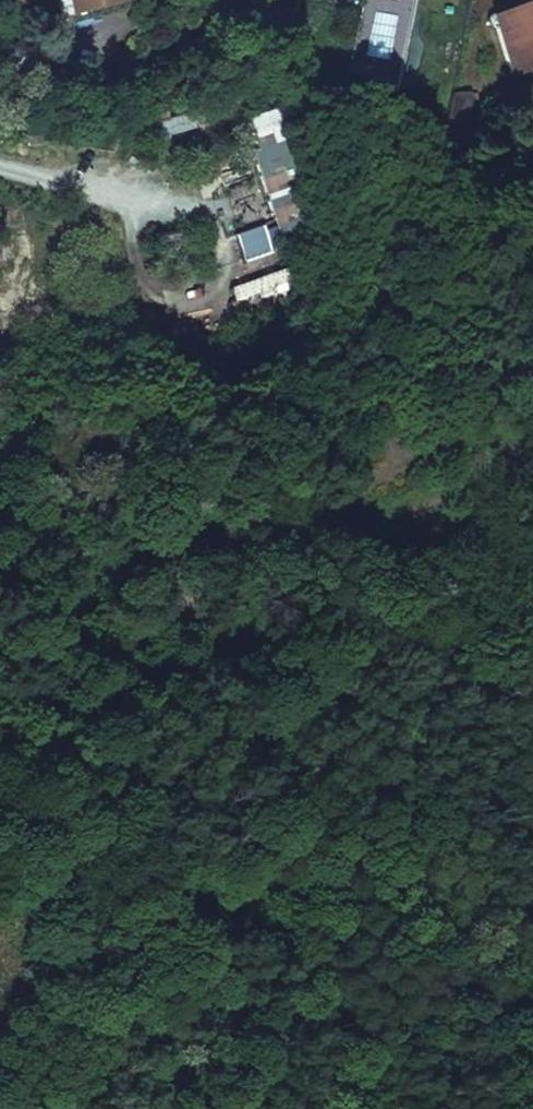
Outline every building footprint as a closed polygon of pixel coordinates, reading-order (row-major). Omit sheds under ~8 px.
[(102,0),(71,0),(75,10),(102,0)] [(532,63),(532,0),(492,16),(513,71),(532,63)] [(260,121),(269,152),(281,147),(272,117),(260,121)]
